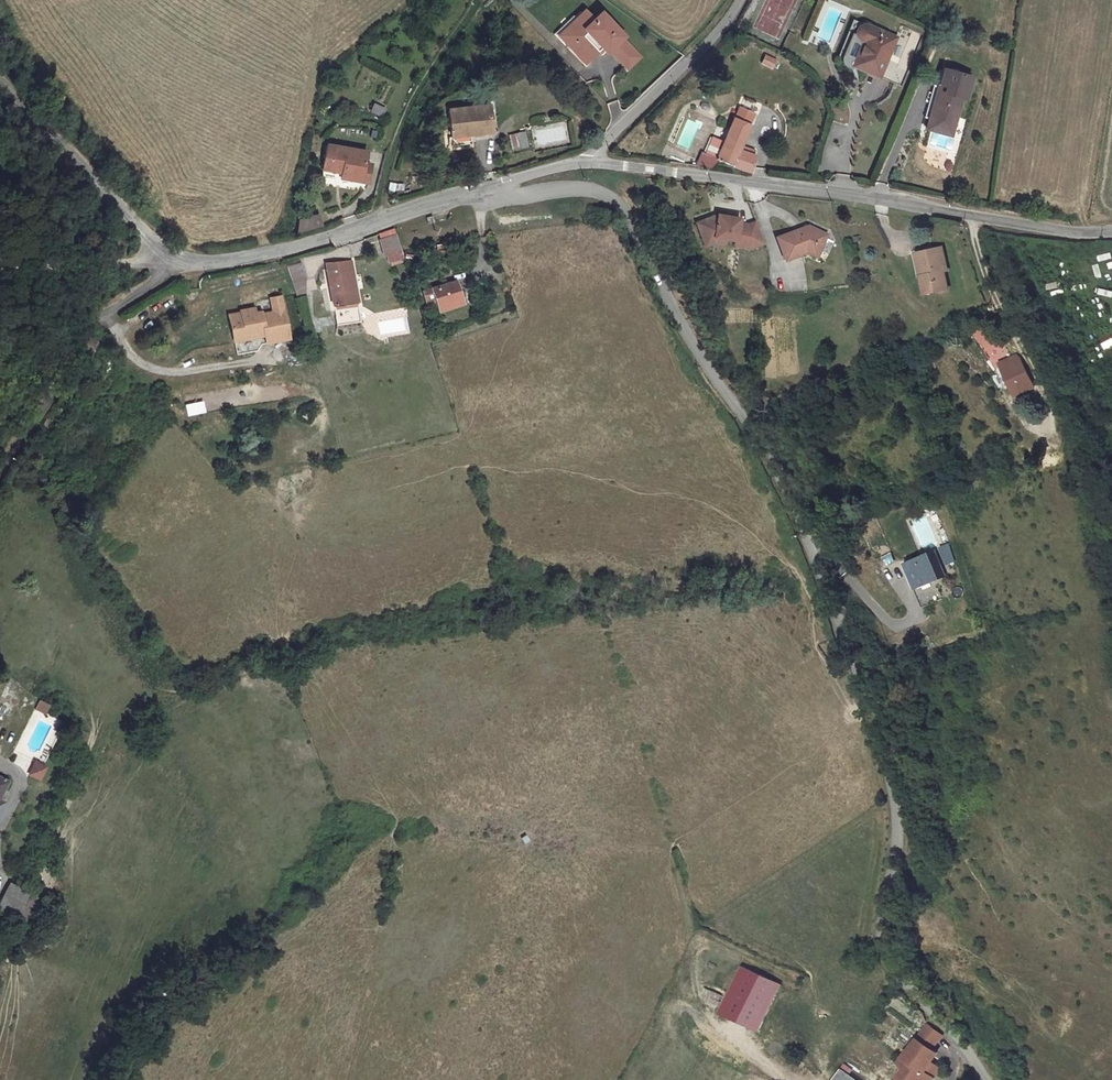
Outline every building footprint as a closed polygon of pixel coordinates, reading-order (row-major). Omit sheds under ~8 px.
[(573,12),(554,30),(569,46),(572,43),(587,58),(603,42),(606,46),(612,46),(626,62),(631,62),(639,54),(622,37),(622,31),(603,13),(597,13),(594,16),(586,8),(578,17),(573,12)] [(881,75),(897,38),(870,27),(864,27),(861,29),(860,32),(859,36),(862,40),(865,41),(855,64),(881,75)] [(907,43),(904,50),(913,54),(921,34),(911,31),(908,39),(900,36),(898,39),(907,43)] [(760,64),(773,69),(777,58),(764,52),(760,64)] [(947,68),(943,81),(929,128),(954,135),(964,98),(968,99),(975,76),(947,68)] [(370,111),(381,116),(386,107),(374,102),(370,111)] [(489,103),(448,106),(450,142),(469,140),(469,134),(491,132),(489,103)] [(719,158),(753,172),(756,153),(754,152),(738,147),(740,142),(754,111),(738,106),(723,140),(712,137),(706,154),(702,153),(699,165),(713,167),(719,158)] [(524,150),(523,134),(506,136),(508,152),(524,150)] [(361,179),(365,162),(367,148),(328,141),(324,164),(342,168),(341,175),(361,179)] [(756,147),(740,142),(738,147),(754,152),(756,147)] [(371,162),(365,162),(361,179),(368,180),(371,162)] [(321,213),(297,217),(299,231),(323,227),(321,213)] [(764,243),(756,223),(748,226),(739,225),(740,220),(732,219),(733,217),(718,215),(718,218),(714,218),(698,224),(706,247),(715,243),(725,245),(725,240),(736,242),(735,246),(751,249),(764,243)] [(808,226),(777,239),(786,261),(807,252),(817,257),(827,235),(808,226)] [(379,236),(382,247),(386,263),(402,259),(394,232),(379,236)] [(940,250),(920,255),(926,279),(919,281),(923,297),(946,292),(942,277),(945,275),(940,250)] [(287,279),(299,275),(294,255),(280,258),(287,279)] [(920,255),(914,256),(919,281),(926,279),(920,255)] [(348,259),(328,262),(335,305),(356,302),(348,259)] [(299,275),(287,279),(291,292),(297,290),(299,275)] [(457,282),(428,290),(423,291),(428,309),(433,308),(433,309),(462,302),(457,282)] [(237,316),(224,318),(229,353),(249,350),(255,343),(283,338),(275,295),(264,297),(266,311),(249,314),(248,308),(235,309),(237,316)] [(1106,349),(1111,347),(1111,339),(1103,342),(1106,349)] [(91,359),(99,344),(91,340),(84,356),(91,359)] [(997,368),(1007,397),(1025,391),(1014,362),(997,368)] [(188,416),(207,412),(204,400),(185,404),(188,416)] [(944,578),(934,553),(909,562),(919,587),(944,578)] [(49,707),(40,700),(36,709),(46,715),(49,707)] [(41,781),(48,765),(35,758),(27,774),(41,781)] [(8,779),(0,774),(0,796),(8,779)] [(12,882),(0,905),(0,908),(17,917),(31,891),(12,882)] [(762,1031),(783,983),(741,965),(720,1013),(762,1031)] [(905,1055),(902,1059),(907,1065),(899,1079),(937,1079),(943,1072),(936,1066),(940,1059),(935,1055),(941,1046),(939,1045),(944,1037),(931,1026),(905,1055)] [(840,1068),(834,1079),(858,1079),(840,1068)]
